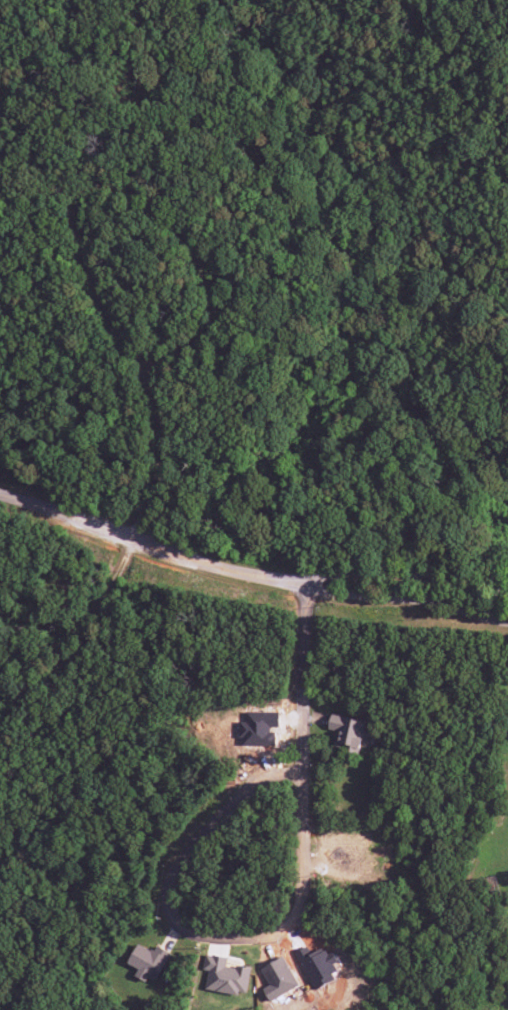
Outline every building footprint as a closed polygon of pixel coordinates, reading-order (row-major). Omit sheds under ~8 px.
[(336,731),(334,745),(359,750),(366,721),(331,714),(328,729),(336,731)] [(134,976),(145,982),(148,978),(154,981),(170,953),(155,945),(151,952),(138,944),(127,963),(138,969),(134,976)] [(205,988),(245,997),(250,970),(226,965),(227,958),(205,954),(202,969),(208,971),(205,988)]
